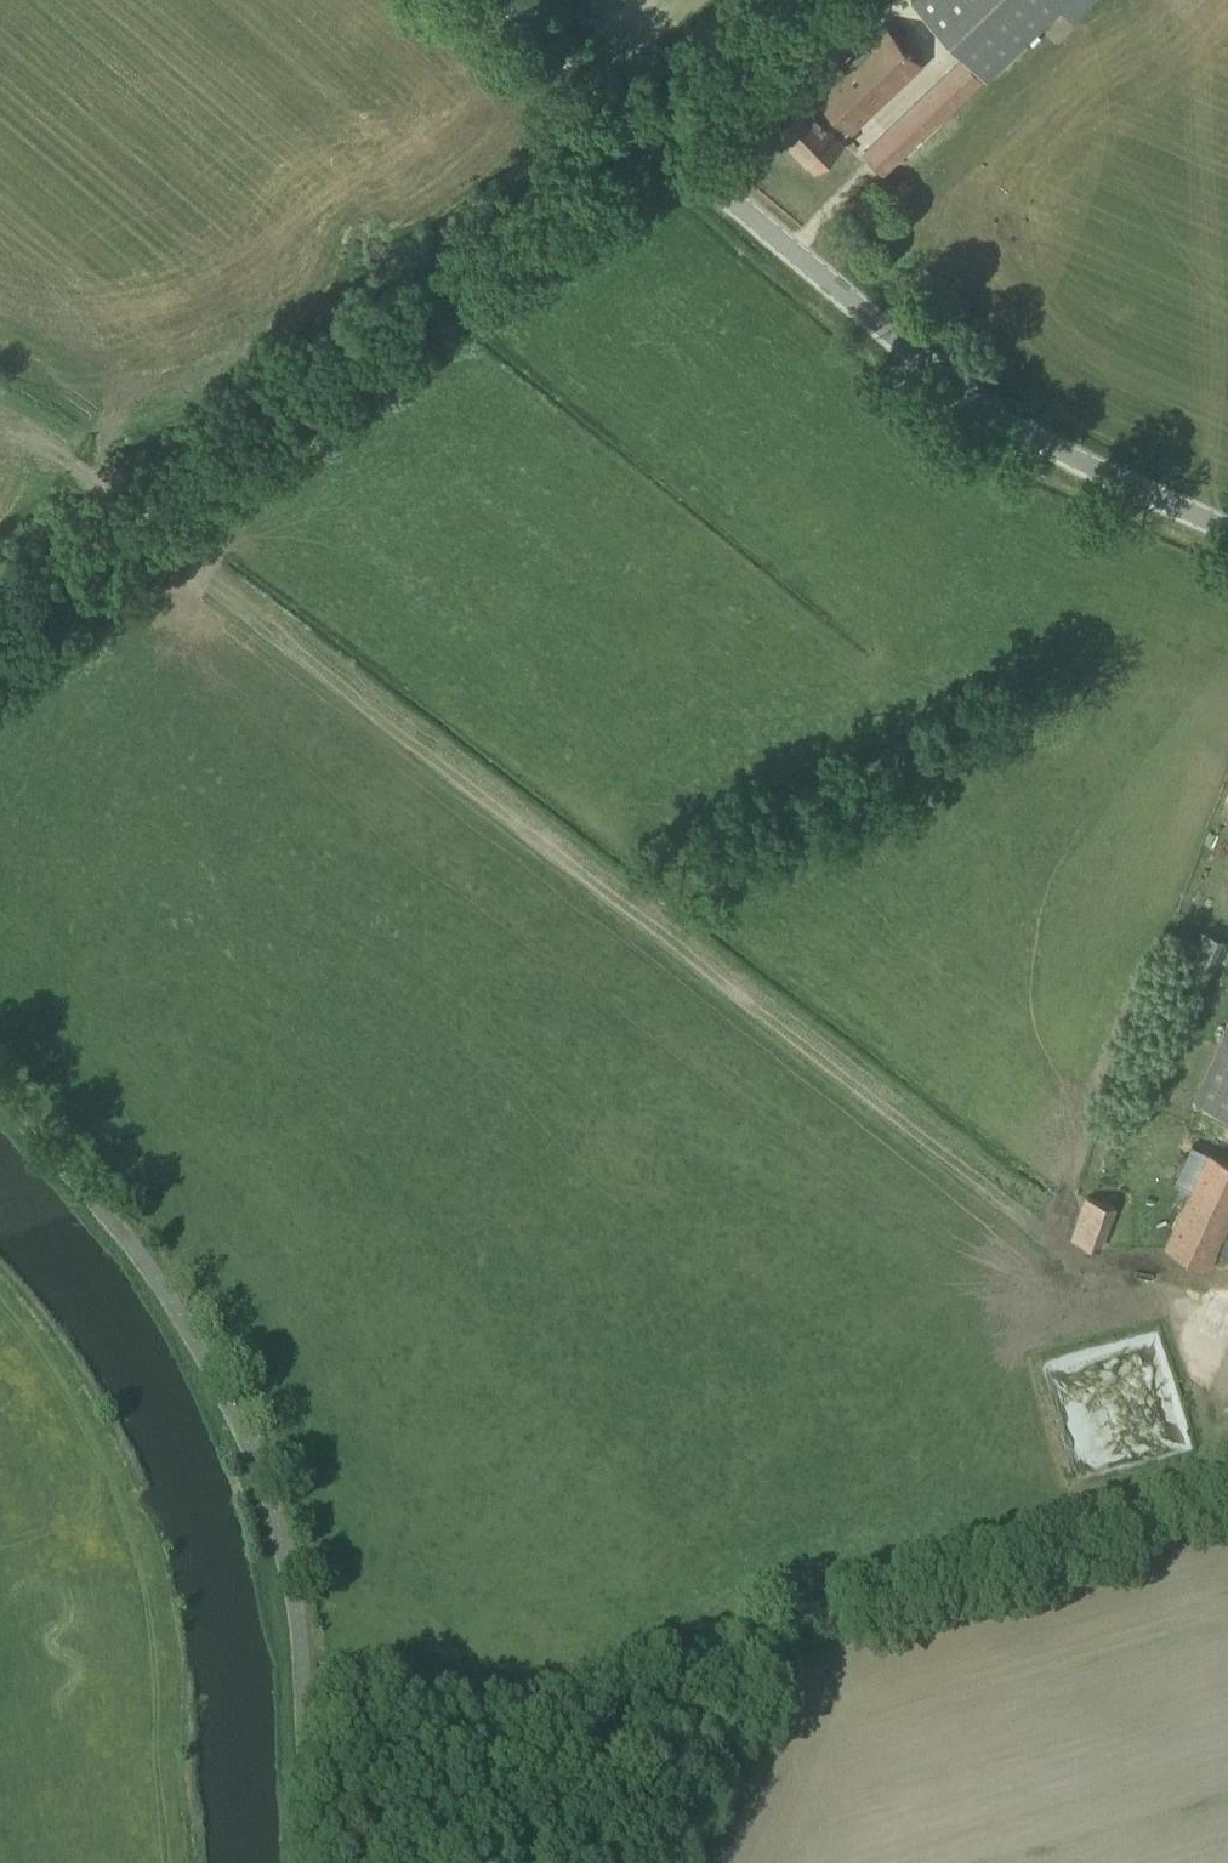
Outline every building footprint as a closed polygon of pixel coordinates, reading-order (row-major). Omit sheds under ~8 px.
[(984,77),(1060,5),(1072,18),(1092,0),(911,0),(984,77)] [(922,64),(886,26),(815,93),(816,94),(806,104),(805,102),(777,129),(815,169),(843,142),(839,139),(850,129),(852,131),(922,64)] [(666,52),(657,44),(650,51),(659,59),(666,52)] [(883,174),(981,80),(962,60),(863,153),(883,174)] [(894,190),(901,198),(912,188),(905,180),(894,190)] [(1202,931),(1189,962),(1211,972),(1224,941),(1202,931)] [(1193,1100),(1227,1116),(1227,1022),(1193,1100)] [(1227,1227),(1227,1165),(1191,1149),(1176,1183),(1190,1189),(1164,1248),(1209,1269),(1227,1227)] [(1102,1250),(1117,1208),(1085,1197),(1070,1239),(1102,1250)]
